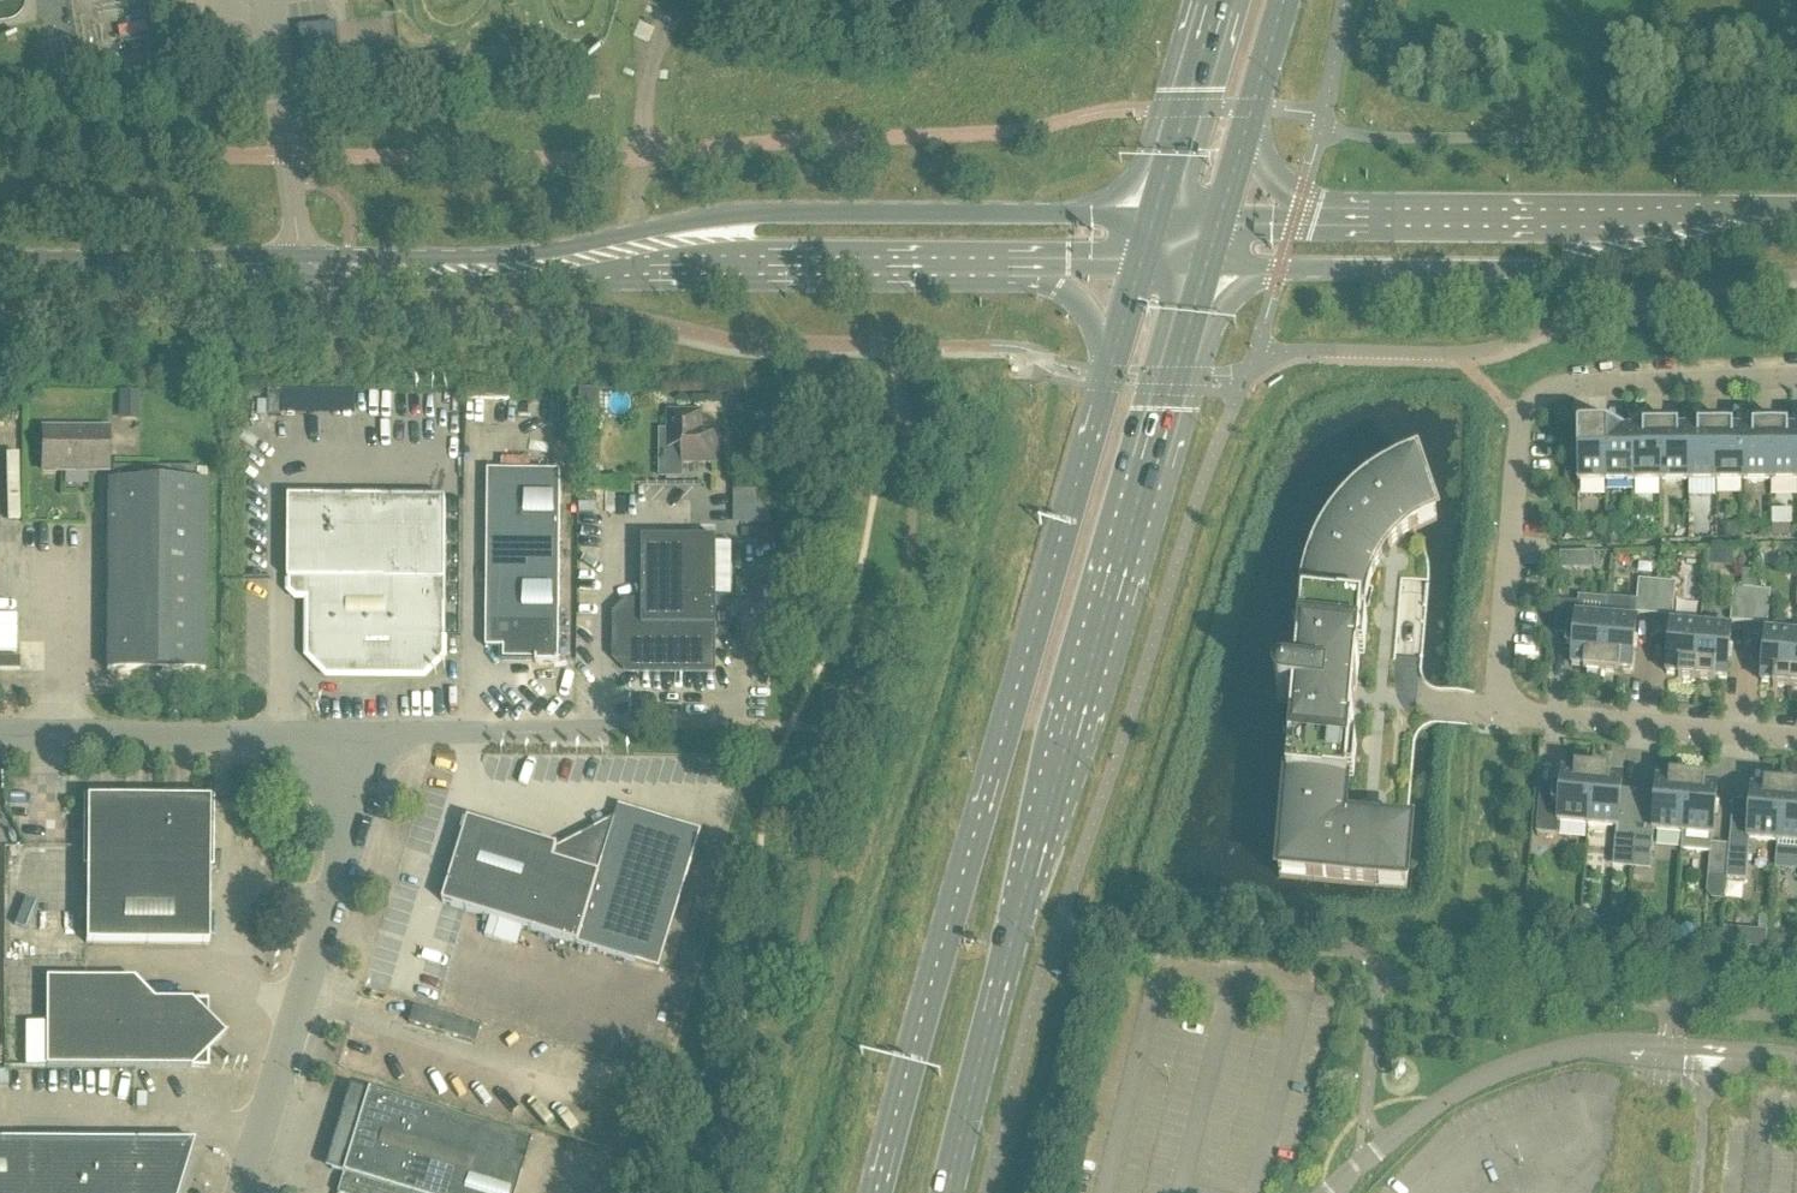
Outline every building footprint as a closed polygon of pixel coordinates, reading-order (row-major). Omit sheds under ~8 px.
[(153,11),(127,12),(128,37),(154,36),(153,11)] [(388,48),(340,54),(336,24),(300,28),(307,89),(392,79),(388,48)] [(601,85),(590,85),(590,98),(601,98),(601,85)] [(509,389),(466,389),(466,399),(509,400),(509,389)] [(282,390),(269,390),(269,416),(281,416),(282,390)] [(140,420),(140,391),(121,391),(120,420),(140,420)] [(725,396),(725,407),(740,407),(740,396),(725,396)] [(717,429),(701,428),(701,413),(669,413),(669,449),(683,449),(683,463),(716,463),(717,429)] [(108,472),(109,431),(42,430),(42,471),(108,472)] [(1753,432),(1743,432),(1743,483),(1771,483),(1771,430),(1753,431),(1753,432)] [(1771,430),(1771,483),(1796,483),(1796,432),(1788,432),(1788,430),(1771,430)] [(1606,484),(1606,431),(1578,431),(1578,484),(1606,484)] [(1624,431),(1606,431),(1606,484),(1634,483),(1634,433),(1624,433),(1624,431)] [(1643,433),(1634,433),(1634,483),(1661,483),(1661,431),(1643,431),(1643,433)] [(1679,431),(1661,431),(1661,483),(1689,483),(1688,433),(1679,433),(1679,431)] [(1698,432),(1688,433),(1689,483),(1716,483),(1716,431),(1698,431),(1698,432)] [(1733,431),(1716,431),(1716,483),(1743,483),(1743,432),(1733,432),(1733,431)] [(1278,697),(1279,698),(1280,699),(1281,700),(1282,701),(1285,701),(1295,702),(1280,876),(1407,887),(1412,827),(1353,822),(1346,813),(1349,776),(1339,775),(1341,751),(1351,751),(1355,704),(1346,703),(1347,692),(1356,693),(1360,645),(1351,644),(1353,620),(1363,621),(1364,608),(1364,603),(1365,598),(1367,592),(1368,587),(1370,583),(1372,579),(1375,572),(1379,565),(1382,559),(1384,556),(1389,551),(1394,545),(1398,541),(1402,537),(1406,534),(1413,529),(1420,525),(1424,523),(1430,521),(1437,518),(1418,461),(1415,462),(1407,465),(1398,469),(1391,472),(1381,479),(1370,486),(1364,490),(1357,496),(1352,502),(1346,507),(1344,510),(1339,516),(1336,520),(1333,525),(1327,534),(1324,540),(1319,548),(1316,555),(1313,562),(1311,569),(1309,575),(1306,585),(1305,594),(1303,606),(1296,685),(1286,684),(1285,685),(1283,685),(1282,685),(1281,686),(1280,687),(1279,688),(1278,689),(1277,691),(1277,692),(1277,694),(1277,695),(1278,697)] [(113,467),(113,484),(108,483),(107,671),(204,672),(205,484),(198,484),(198,468),(113,467)] [(559,664),(561,472),(488,471),(486,648),(504,648),(503,660),(525,660),(526,650),(536,650),(536,664),(559,664)] [(769,525),(766,506),(763,506),(763,492),(733,492),(733,505),(735,505),(735,525),(769,525)] [(445,658),(445,499),(289,499),(288,592),(296,599),(307,599),(307,657),(327,677),(425,678),(445,658)] [(1607,543),(1619,543),(1619,530),(1607,530),(1607,543)] [(716,671),(716,636),(716,597),(731,597),(731,544),(716,543),(716,539),(642,539),(642,604),(631,603),(618,616),(618,658),(630,670),(716,671)] [(1574,568),(1573,554),(1558,555),(1559,569),(1574,568)] [(1636,613),(1654,615),(1657,581),(1639,580),(1636,613)] [(1657,581),(1654,615),(1673,617),(1676,583),(1657,581)] [(1731,622),(1749,623),(1752,590),(1734,588),(1731,622)] [(1752,590),(1749,623),(1768,625),(1771,591),(1752,590)] [(1602,671),(1606,618),(1578,615),(1579,603),(1557,601),(1554,634),(1567,636),(1566,649),(1573,650),(1572,666),(1584,667),(1584,670),(1602,671)] [(1554,627),(1556,615),(1531,612),(1530,624),(1554,627)] [(1606,618),(1602,671),(1620,673),(1620,670),(1632,671),(1637,620),(1606,618)] [(1679,678),(1696,680),(1701,626),(1671,624),(1667,675),(1679,676),(1679,678)] [(1701,626),(1696,680),(1714,681),(1715,679),(1727,680),(1731,629),(1701,626)] [(1773,687),(1791,688),(1796,634),(1766,632),(1761,683),(1773,684),(1773,687)] [(1540,791),(1539,800),(1536,833),(1558,835),(1559,823),(1588,826),(1593,772),(1575,770),(1575,773),(1563,772),(1561,789),(1554,788),(1553,793),(1540,791)] [(1593,772),(1588,826),(1618,828),(1623,777),(1610,776),(1611,773),(1593,772)] [(1653,831),(1683,834),(1688,780),(1670,779),(1670,781),(1657,780),(1653,831)] [(1688,780),(1683,834),(1682,850),(1710,852),(1708,877),(1727,879),(1730,845),(1713,844),(1713,837),(1717,786),(1705,785),(1705,782),(1688,780)] [(1750,840),(1778,842),(1782,789),(1764,787),(1764,790),(1752,789),(1750,807),(1745,806),(1744,816),(1750,817),(1748,840),(1750,840)] [(1782,789),(1778,842),(1776,862),(1796,863),(1796,790),(1782,789)] [(290,798),(281,803),(291,820),(300,815),(290,798)] [(208,945),(209,801),(87,800),(86,944),(208,945)] [(559,848),(469,820),(443,903),(659,969),(701,831),(619,806),(615,818),(559,848)] [(1627,857),(1617,857),(1616,893),(1626,893),(1627,857)] [(1729,869),(1729,888),(1747,888),(1747,870),(1729,869)] [(1749,931),(1748,949),(1766,950),(1767,932),(1749,931)] [(1768,951),(1783,952),(1784,938),(1770,937),(1768,951)] [(207,1051),(224,1035),(191,1001),(153,1001),(147,1007),(119,979),(46,978),(45,1067),(207,1068),(207,1051)] [(481,1032),(415,1012),(410,1029),(476,1049),(481,1032)] [(530,1142),(356,1088),(331,1171),(342,1175),(337,1192),(515,1192),(530,1142)] [(173,1148),(0,1147),(0,1192),(174,1192),(184,1162),(173,1159),(173,1148)]
